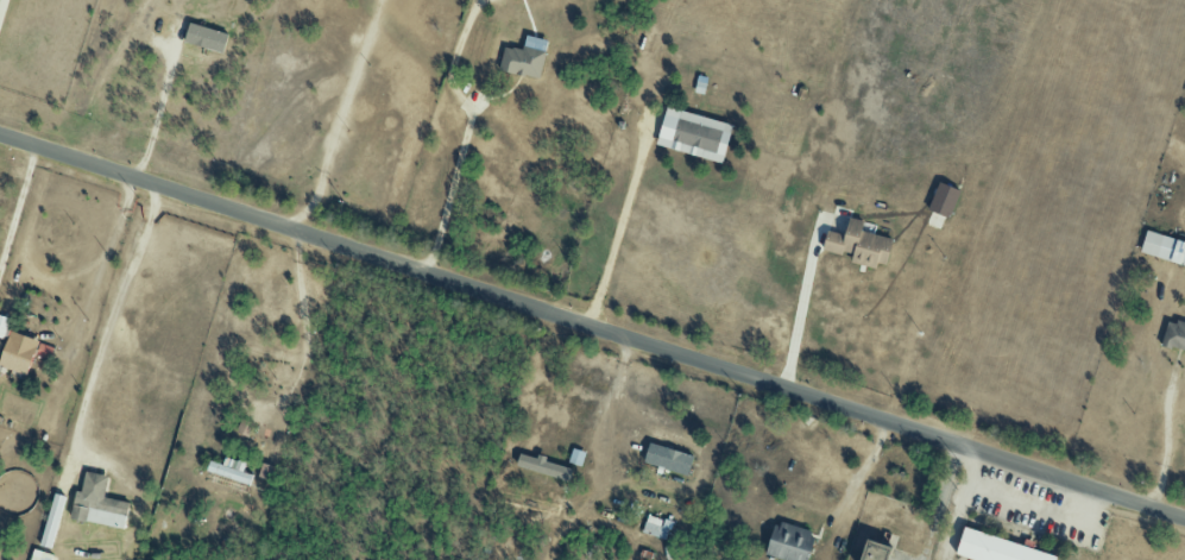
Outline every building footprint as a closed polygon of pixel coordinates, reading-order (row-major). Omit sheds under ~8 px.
[(227,34),(188,23),(183,42),(222,53),(227,34)] [(545,51),(523,46),(522,51),(504,46),(498,70),(538,80),(545,51)] [(721,164),(732,125),(665,107),(655,146),(721,164)] [(959,190),(938,182),(927,209),(948,218),(959,190)] [(892,238),(861,230),(863,221),(848,217),(843,234),(826,230),(821,249),(851,256),(850,261),(884,269),(892,238)] [(1184,265),(1184,241),(1144,232),(1139,254),(1184,265)] [(1167,319),(1161,343),(1184,350),(1184,323),(1167,319)] [(38,342),(9,331),(0,357),(0,368),(25,376),(38,342)] [(48,360),(53,349),(39,343),(34,354),(48,360)] [(686,476),(693,456),(649,442),(642,462),(686,476)] [(544,458),(518,453),(515,469),(568,478),(570,467),(543,462),(544,458)] [(222,464),(208,461),(205,473),(250,484),(252,475),(243,473),(245,463),(223,458),(222,464)] [(69,519),(124,530),(129,503),(103,498),(107,476),(84,472),(80,492),(74,491),(69,519)] [(662,519),(647,515),(641,533),(666,540),(669,529),(660,526),(662,519)] [(814,532),(775,521),(764,555),(782,559),(806,559),(814,532)] [(961,529),(955,556),(971,559),(1053,559),(1055,552),(961,529)] [(891,547),(865,539),(858,559),(886,559),(891,547)] [(48,553),(29,550),(27,559),(47,559),(48,553)]
